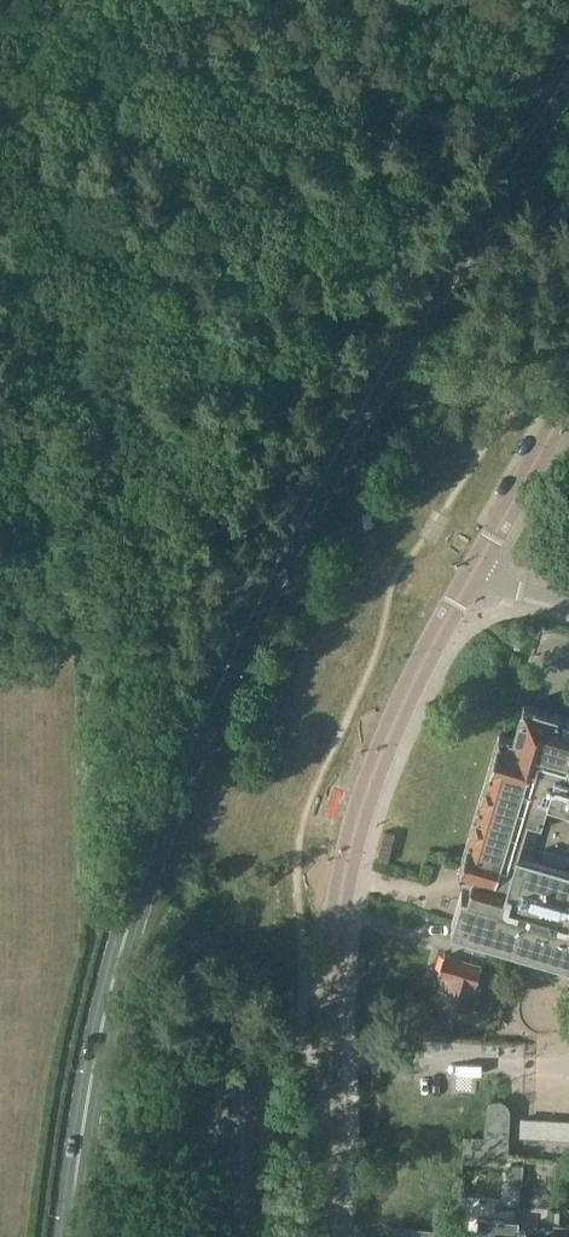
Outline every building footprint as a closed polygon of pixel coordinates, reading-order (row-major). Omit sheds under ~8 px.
[(459,925),(492,935),(502,938),(499,948),(550,963),(553,953),(568,958),(568,717),(524,704),(514,737),(500,733),(459,870),(473,874),(469,889),(463,887),(452,923),(459,925)] [(488,949),(492,935),(459,925),(451,953),(445,952),(439,972),(444,974),(436,999),(473,1010),(481,983),(477,982),(482,963),(483,963),(488,949)] [(466,1137),(464,1153),(507,1156),(508,1141),(506,1141),(509,1108),(507,1105),(504,1103),(499,1101),(496,1101),(492,1102),(490,1105),(487,1109),(485,1139),(466,1137)] [(521,1119),(520,1135),(568,1138),(568,1122),(521,1119)] [(509,1184),(522,1185),(524,1165),(511,1164),(509,1184)] [(520,1227),(499,1226),(499,1228),(495,1228),(496,1221),(480,1220),(480,1228),(479,1236),(519,1236),(520,1227)] [(555,1225),(555,1230),(554,1236),(568,1236),(568,1226),(555,1225)] [(555,1230),(520,1227),(519,1236),(554,1236),(555,1230)] [(442,1233),(393,1228),(392,1236),(441,1236),(442,1233)]
